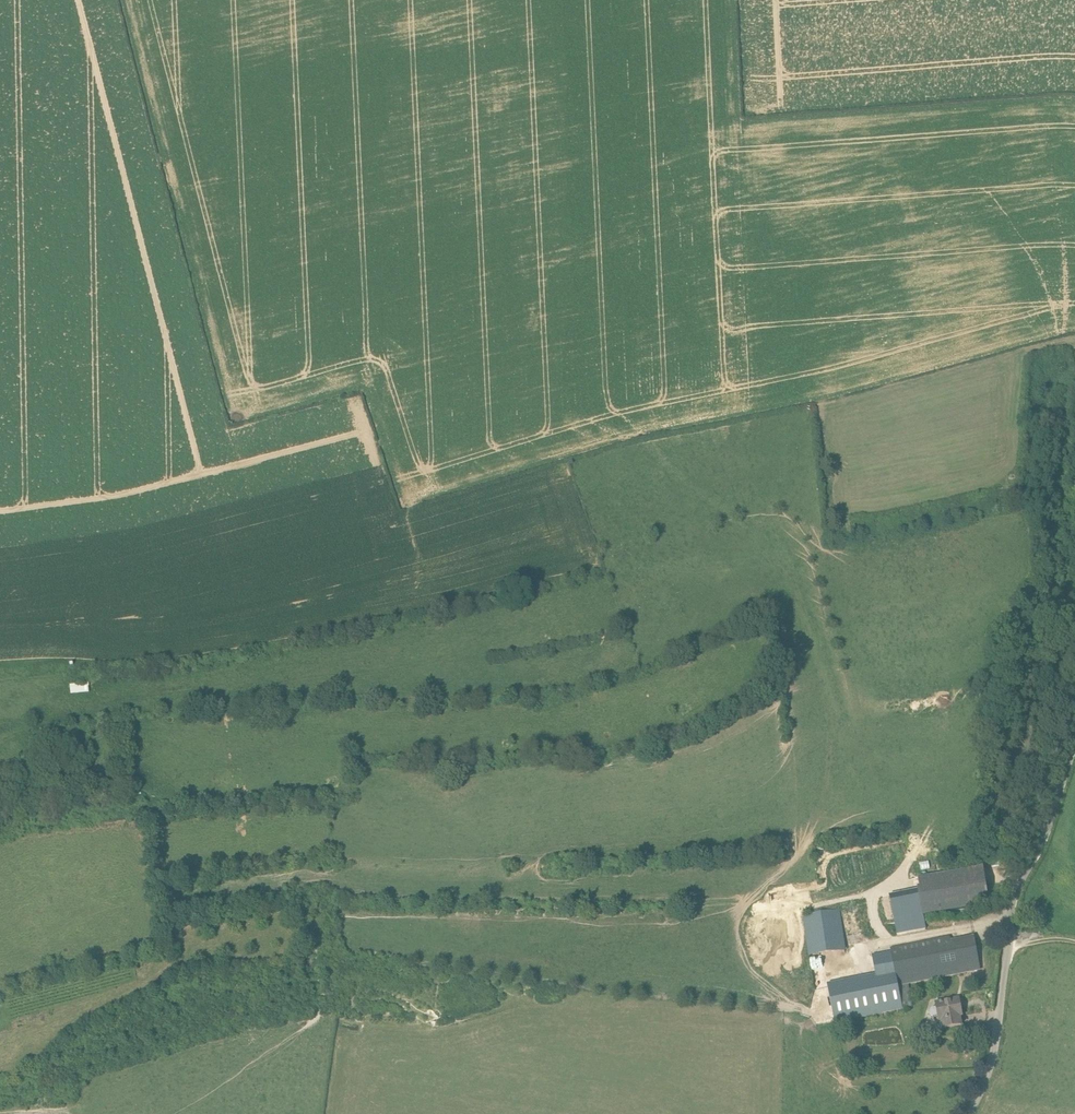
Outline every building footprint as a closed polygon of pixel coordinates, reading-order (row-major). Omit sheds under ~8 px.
[(90,682),(71,683),(72,694),(91,693),(90,682)] [(917,889),(889,895),(894,922),(923,916),(990,907),(983,866),(918,877),(920,886),(917,887),(917,889)] [(840,908),(803,914),(810,956),(847,950),(840,908)] [(950,936),(929,940),(936,978),(979,970),(973,936),(951,940),(950,936)] [(936,978),(929,940),(891,947),(891,951),(873,954),(876,974),(874,975),(876,989),(898,985),(936,978)] [(848,964),(827,969),(830,981),(842,979),(842,977),(851,975),(848,964)] [(903,1009),(898,985),(876,989),(874,975),(827,983),(835,1021),(903,1009)] [(903,985),(904,1008),(912,1008),(910,985),(903,985)] [(931,1007),(929,1011),(930,1015),(934,1017),(938,1016),(939,1020),(941,1029),(943,1028),(950,1027),(961,1025),(960,1016),(962,1016),(959,998),(948,1000),(935,1002),(936,1006),(931,1007)]
